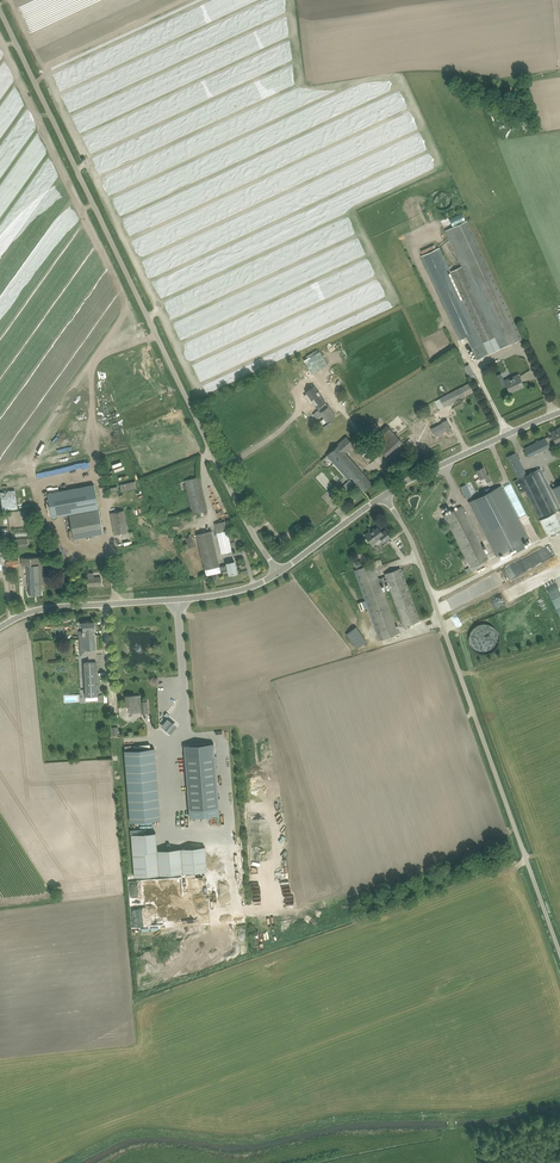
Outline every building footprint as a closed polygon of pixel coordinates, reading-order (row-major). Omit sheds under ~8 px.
[(522,340),(500,292),(466,221),(445,230),(462,266),(450,271),(439,247),(423,255),(462,338),(467,336),(477,359),(516,341),(517,342),(522,340)] [(428,355),(432,360),(441,354),(438,348),(428,355)] [(470,379),(475,377),(467,356),(463,358),(470,379)] [(519,374),(504,381),(510,393),(524,386),(519,374)] [(474,392),(469,383),(439,398),(444,407),(474,392)] [(317,408),(326,402),(315,385),(306,392),(307,394),(305,395),(309,402),(312,400),(317,408)] [(319,410),(316,412),(319,417),(322,415),(327,422),(336,416),(329,406),(320,412),(319,410)] [(447,433),(453,430),(447,419),(442,422),(441,422),(442,423),(440,424),(431,429),(435,437),(446,431),(447,433)] [(394,434),(387,425),(371,439),(378,448),(385,456),(402,442),(395,433),(394,434)] [(559,428),(558,428),(558,429),(552,432),(551,431),(551,432),(553,437),(556,443),(559,441),(559,427),(559,428)] [(372,484),(361,470),(345,453),(354,445),(346,436),(337,444),(338,445),(326,455),(328,457),(342,473),(345,476),(348,480),(351,477),(364,492),(372,484)] [(528,457),(544,449),(539,440),(524,448),(528,456),(528,457)] [(548,535),(559,529),(559,521),(555,512),(559,510),(559,508),(540,468),(527,474),(516,452),(507,456),(518,479),(514,481),(517,486),(520,493),(526,491),(548,535)] [(113,456),(105,457),(108,474),(117,472),(113,456)] [(484,466),(476,470),(480,479),(484,477),(487,482),(491,480),(488,474),(487,475),(484,466)] [(199,477),(184,480),(192,513),(207,510),(199,477)] [(341,488),(346,493),(355,485),(350,480),(341,488)] [(135,481),(120,484),(122,491),(137,488),(135,481)] [(68,514),(69,515),(73,545),(103,533),(98,509),(93,484),(46,493),(51,517),(68,514)] [(529,539),(501,485),(469,502),(497,556),(510,549),(511,552),(516,550),(515,547),(529,539)] [(470,568),(484,561),(488,559),(489,559),(486,553),(484,550),(462,506),(443,515),(451,532),(470,568)] [(124,510),(110,513),(114,535),(128,532),(124,510)] [(232,551),(225,521),(215,524),(222,553),(232,551)] [(383,542),(391,537),(386,530),(382,533),(378,527),(375,530),(374,528),(365,535),(367,538),(366,539),(366,540),(367,541),(369,541),(372,544),(380,538),(383,542)] [(229,575),(237,573),(234,561),(227,563),(227,565),(220,566),(212,531),(197,534),(206,575),(221,572),(221,570),(228,569),(229,575)] [(192,534),(185,535),(188,547),(195,546),(192,534)] [(16,547),(28,546),(27,538),(15,539),(16,547)] [(44,584),(43,564),(43,557),(21,558),(21,565),(27,565),(28,579),(28,585),(29,585),(30,594),(41,594),(41,584),(44,584)] [(361,559),(354,562),(357,567),(363,564),(361,559)] [(379,578),(376,570),(377,570),(374,563),(356,569),(381,639),(398,633),(400,632),(399,627),(396,628),(381,585),(388,583),(404,629),(410,627),(409,624),(420,621),(401,568),(385,574),(386,576),(379,578)] [(88,573),(89,585),(101,585),(101,577),(94,577),(94,572),(88,573)] [(94,620),(82,621),(83,631),(79,631),(80,638),(89,638),(88,635),(95,635),(94,620)] [(346,634),(357,648),(368,641),(358,626),(346,634)] [(89,638),(80,638),(81,655),(95,655),(95,649),(96,649),(95,635),(88,635),(89,638)] [(96,662),(83,662),(85,696),(86,696),(86,701),(98,700),(96,662)] [(141,695),(135,696),(135,695),(125,695),(126,707),(129,706),(129,714),(141,713),(141,714),(148,713),(147,701),(141,701),(141,695)] [(162,725),(172,733),(178,725),(168,717),(162,725)] [(214,743),(184,746),(190,817),(220,814),(214,743)] [(160,819),(154,748),(125,750),(130,822),(160,819)] [(158,832),(132,833),(135,876),(208,872),(206,847),(159,849),(158,832)]
